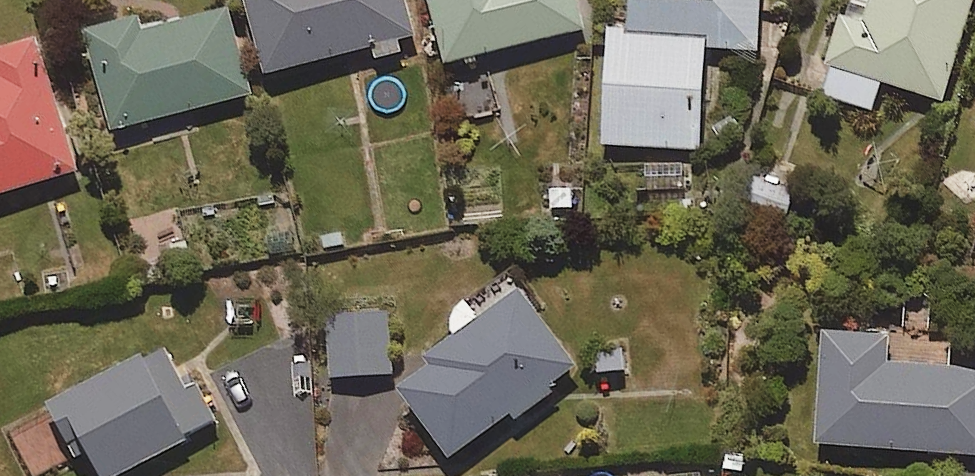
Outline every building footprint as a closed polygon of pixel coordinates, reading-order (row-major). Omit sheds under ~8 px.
[(271,74),(378,46),(381,58),(407,51),(405,41),(422,37),(413,0),(252,0),(271,74)] [(452,63),(592,29),(585,0),(437,0),(452,63)] [(637,28),(637,32),(717,35),(716,50),(765,53),(768,0),(638,0),(637,28)] [(874,118),(883,89),(944,108),(974,10),(974,0),(857,0),(855,8),(870,12),(864,30),(842,23),(827,73),(834,75),(825,103),(874,118)] [(149,16),(92,32),(118,129),(258,92),(235,9),(153,31),(149,16)] [(712,150),(716,50),(717,35),(637,32),(637,28),(615,27),(609,145),(712,150)] [(84,170),(45,42),(0,55),(0,64),(3,73),(0,73),(0,196),(84,170)] [(801,193),(772,184),(761,217),(790,226),(801,193)] [(438,368),(406,391),(456,459),(518,413),(522,419),(561,391),(558,386),(585,367),(527,289),(432,359),(438,368)] [(391,313),(333,317),(337,379),(395,375),(391,313)] [(833,334),(824,445),(974,458),(974,371),(896,365),(898,339),(833,334)] [(591,348),(593,376),(629,374),(627,346),(591,348)] [(59,406),(84,454),(93,449),(107,475),(127,475),(194,441),(191,435),(221,420),(202,384),(192,389),(171,348),(59,406)]
